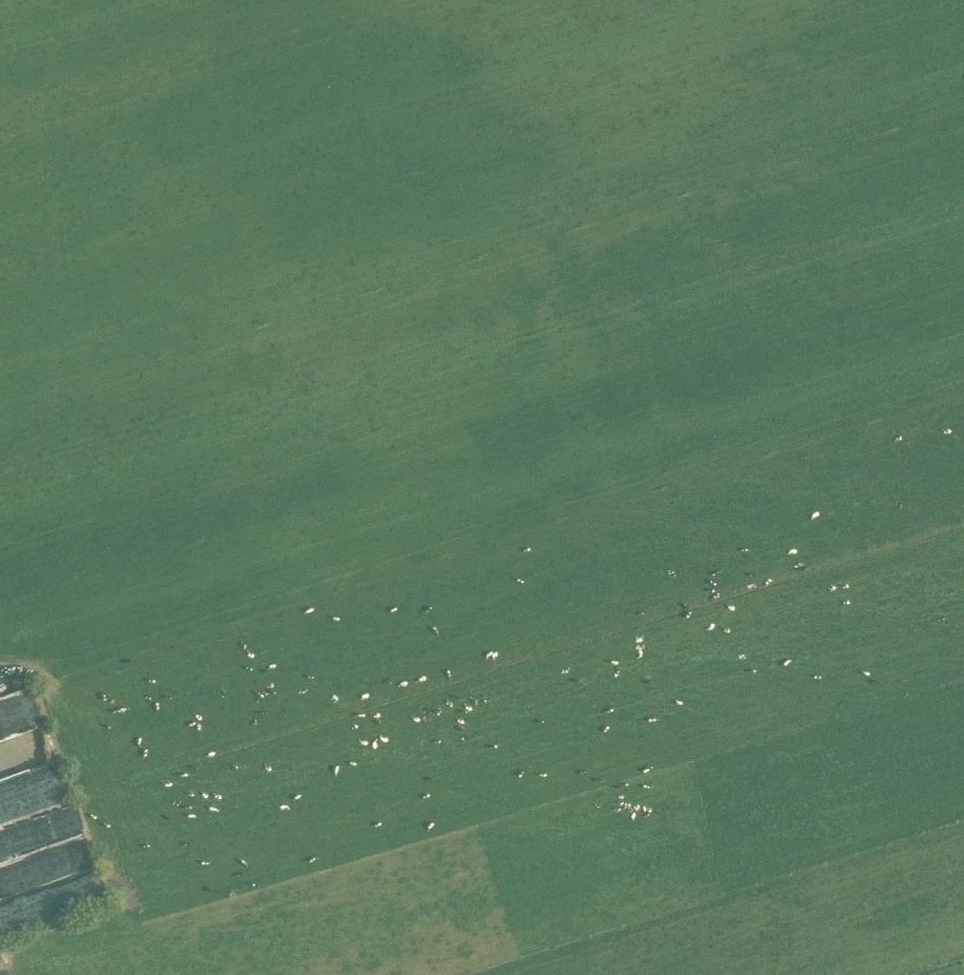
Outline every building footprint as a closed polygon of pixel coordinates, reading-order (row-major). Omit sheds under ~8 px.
[(0,740),(0,811),(12,807),(15,815),(38,806),(31,787),(7,796),(2,782),(58,761),(45,723),(0,740)] [(106,899),(77,806),(54,813),(63,840),(0,860),(0,902),(42,889),(50,917),(106,899)]
